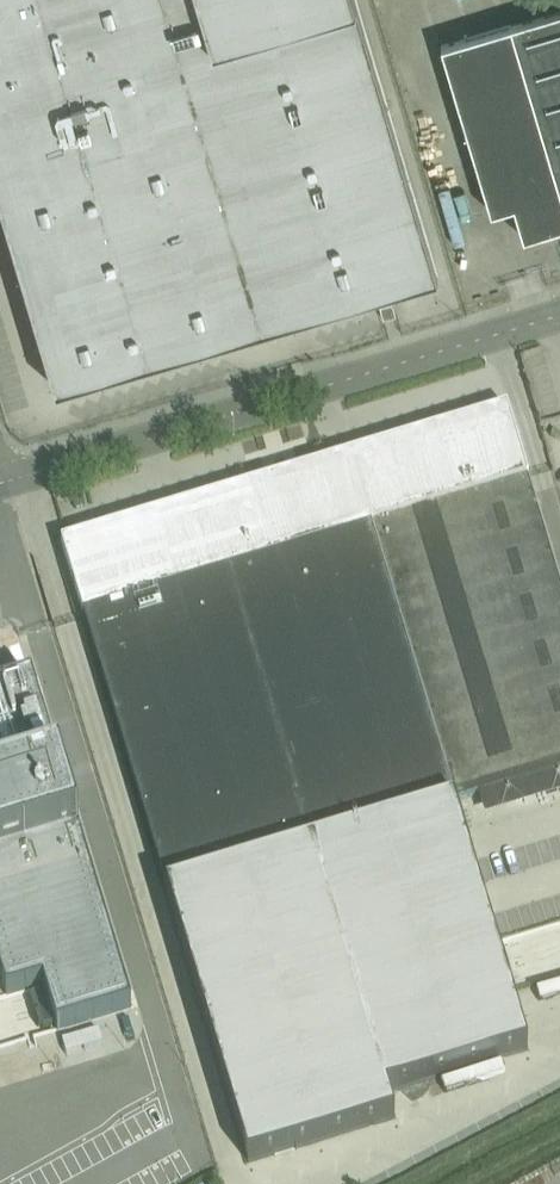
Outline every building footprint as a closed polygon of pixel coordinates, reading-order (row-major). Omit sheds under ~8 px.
[(356,0),(0,0),(0,199),(56,386),(437,273),(356,0)] [(534,16),(511,23),(440,44),(490,210),(513,203),(523,236),(555,226),(559,224),(559,8),(534,16)] [(392,299),(379,303),(383,316),(396,313),(392,299)] [(61,543),(137,794),(173,912),(248,1163),(275,1155),(395,1119),(387,1093),(528,1050),(511,992),(495,941),(493,933),(470,857),(454,802),(468,798),(559,770),(559,582),(529,479),(507,408),(505,409),(507,417),(329,471),(245,496),(66,550),(64,542),(61,543)] [(6,996),(6,997),(43,986),(56,1030),(56,1031),(131,1009),(31,678),(0,688),(0,976),(6,996)]
